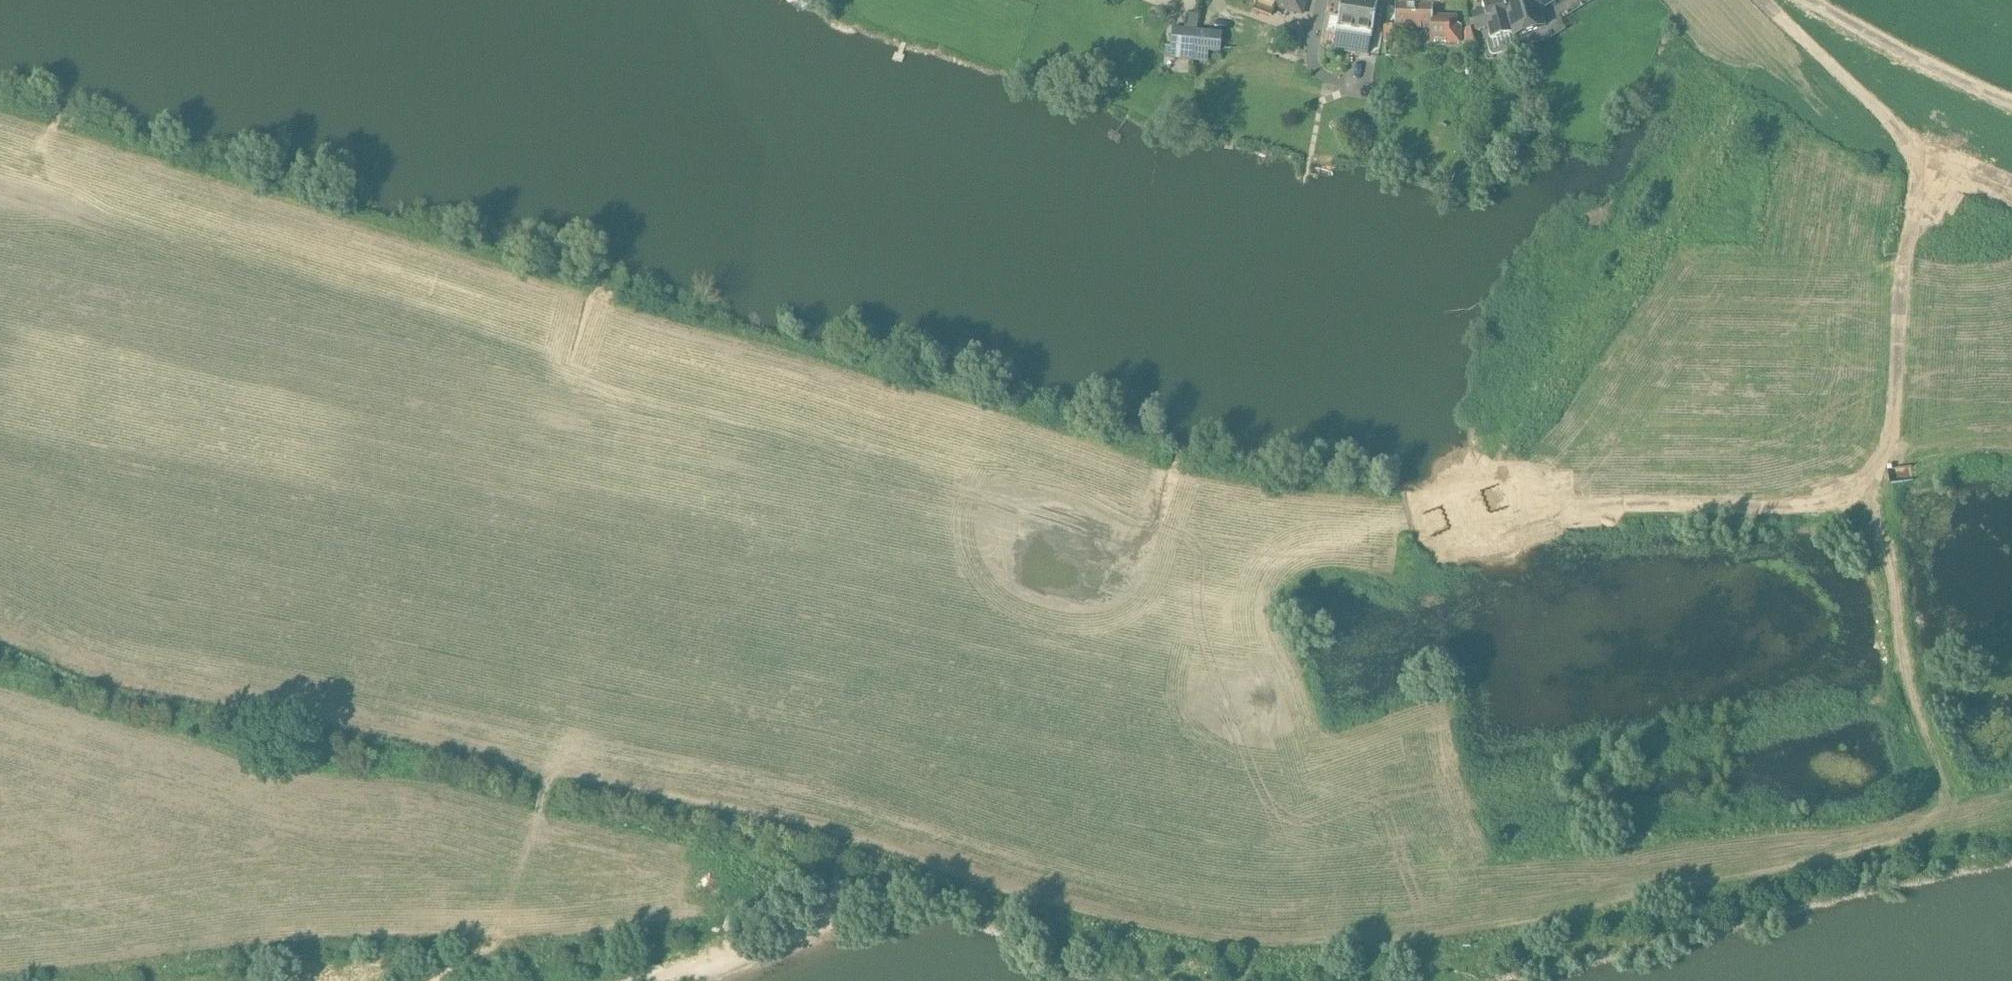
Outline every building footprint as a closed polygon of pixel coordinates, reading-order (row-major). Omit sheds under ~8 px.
[(1277,5),(1303,14),(1306,0),(1257,0),(1254,11),(1273,18),(1277,5)] [(1333,47),(1370,54),(1379,1),(1375,0),(1343,0),(1340,17),(1330,16),(1327,31),(1335,33),(1333,47)] [(1484,10),(1471,13),(1475,32),(1489,29),(1491,39),(1512,34),(1513,33),(1514,38),(1516,37),(1507,0),(1482,0),(1484,10)] [(1516,37),(1545,28),(1542,9),(1559,0),(1507,0),(1516,37)] [(1396,27),(1431,28),(1431,43),(1461,44),(1462,24),(1458,23),(1458,15),(1450,15),(1433,14),(1433,3),(1397,3),(1396,27)] [(1197,52),(1198,29),(1199,15),(1188,14),(1185,29),(1173,28),(1172,47),(1166,47),(1165,59),(1171,59),(1195,62),(1197,52)] [(1402,27),(1396,27),(1396,25),(1384,25),(1384,42),(1398,42),(1402,39),(1402,28),(1402,27)] [(1210,30),(1198,29),(1197,52),(1220,54),(1221,44),(1217,44),(1219,33),(1210,33),(1210,30)]
